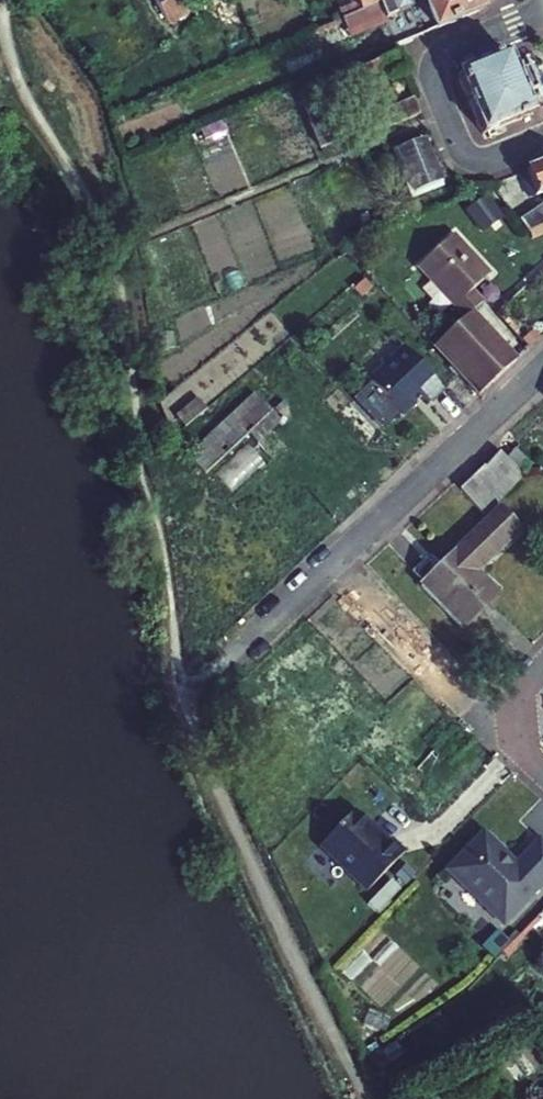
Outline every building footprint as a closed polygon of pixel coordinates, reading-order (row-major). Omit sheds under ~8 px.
[(167,20),(197,0),(154,0),(167,20)] [(167,20),(172,28),(210,1),(209,0),(197,0),(167,20)] [(210,1),(213,8),(225,0),(209,0),(210,1)] [(410,4),(420,0),(384,0),(360,10),(342,17),(349,35),(412,8),(410,4)] [(384,0),(355,0),(360,10),(384,0)] [(436,29),(450,23),(450,24),(458,21),(458,20),(477,12),(481,11),(482,10),(483,8),(485,7),(485,5),(486,4),(487,2),(488,0),(424,0),(436,29)] [(502,128),(532,115),(524,96),(516,74),(507,55),(458,76),(460,81),(459,82),(463,90),(464,90),(476,120),(475,121),(479,130),(480,129),(483,136),(486,134),(488,139),(496,136),(494,131),(502,128)] [(363,90),(389,80),(381,61),(356,71),(363,90)] [(516,74),(524,96),(536,90),(528,69),(516,74)] [(300,97),(320,149),(344,139),(324,88),(300,97)] [(413,99),(382,112),(389,129),(420,115),(413,99)] [(397,150),(414,194),(439,183),(423,140),(397,150)] [(536,196),(542,193),(542,166),(526,173),(536,196)] [(484,230),(505,214),(489,194),(468,211),(484,230)] [(519,223),(528,233),(542,227),(542,205),(519,223)] [(418,268),(454,306),(466,318),(434,348),(479,396),(515,363),(470,315),(481,305),(470,293),(487,274),(451,236),(418,268)] [(405,350),(369,383),(401,418),(423,397),(430,404),(444,391),(405,350)] [(204,476),(271,414),(253,394),(186,457),(204,476)] [(186,427),(207,408),(198,397),(176,416),(186,427)] [(268,461),(253,445),(222,475),(236,490),(268,461)] [(508,461),(499,452),(485,469),(507,493),(522,476),(508,461)] [(471,479),(495,504),(507,493),(485,469),(483,468),(471,479)] [(495,504),(471,479),(460,490),(483,515),(495,504)] [(477,605),(493,590),(476,572),(520,530),(500,509),(420,586),(462,630),(483,610),(477,605)] [(483,610),(498,595),(493,590),(477,605),(483,610)] [(353,812),(320,847),(367,892),(404,853),(390,840),(387,845),(353,812)] [(504,927),(542,886),(542,844),(539,840),(516,864),(483,833),(446,872),(504,927)] [(498,932),(483,948),(495,959),(510,944),(498,932)]
